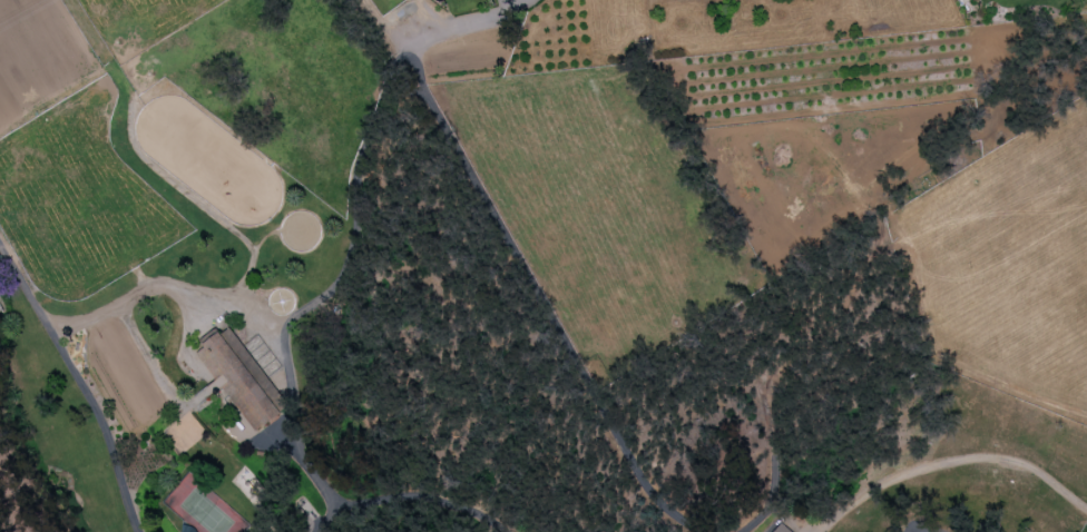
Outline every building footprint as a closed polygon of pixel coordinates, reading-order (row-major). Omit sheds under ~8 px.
[(223,386),(255,431),(288,407),(229,323),(202,343),(205,346),(195,353),(214,379),(222,373),(229,382),(223,386)] [(780,523),(772,531),(791,531),(780,523)]
